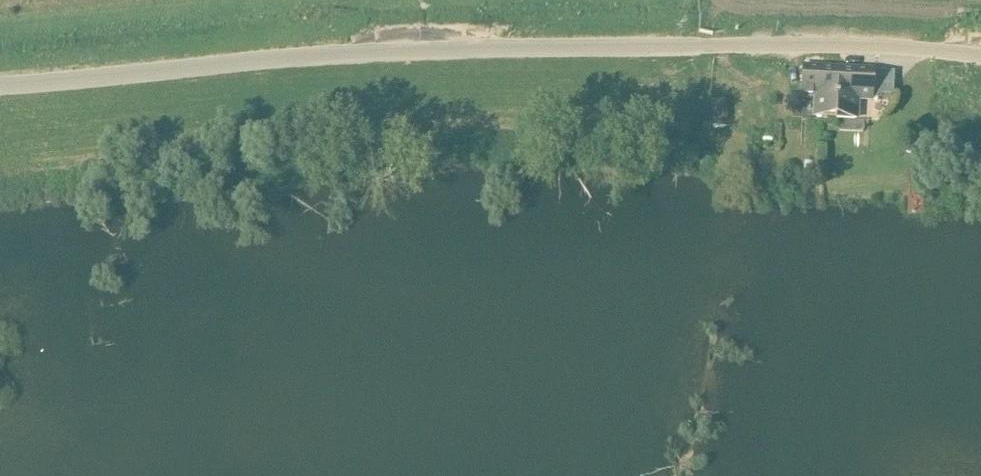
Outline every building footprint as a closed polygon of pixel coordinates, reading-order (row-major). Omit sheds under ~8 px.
[(818,116),(838,117),(840,71),(806,69),(805,97),(819,98),(818,116)] [(874,73),(840,71),(838,117),(858,118),(859,100),(872,101),(874,73)] [(724,121),(724,101),(712,101),(712,121),(724,121)]
